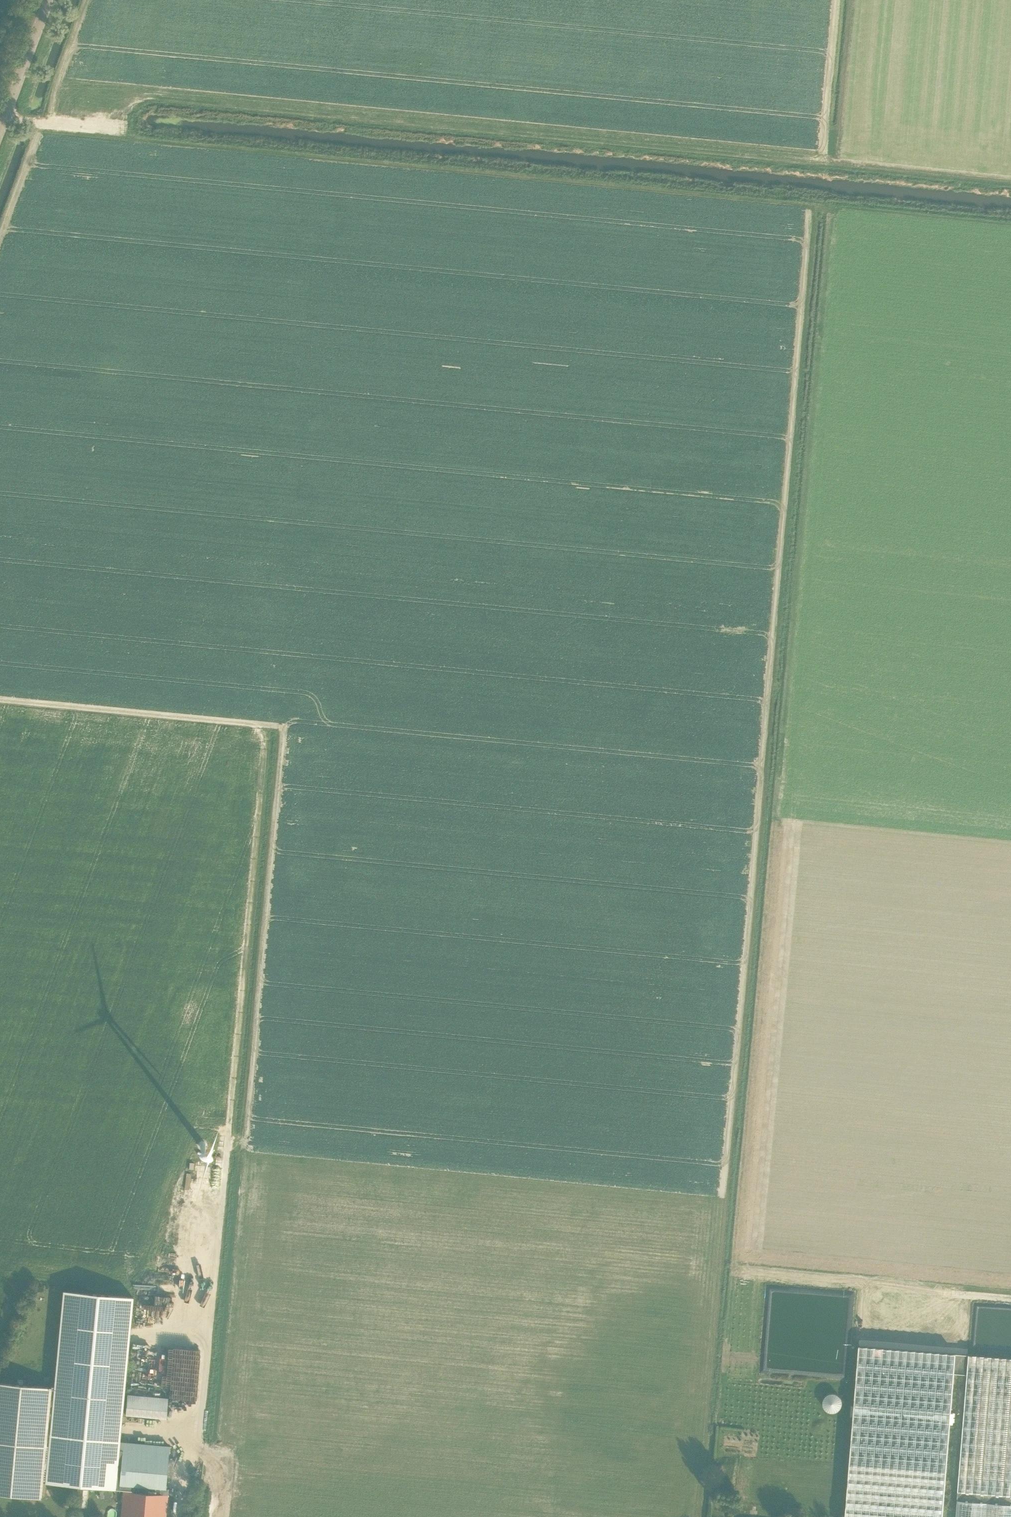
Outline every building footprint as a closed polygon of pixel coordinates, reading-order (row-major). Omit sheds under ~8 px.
[(149,1284),(148,1292),(160,1292),(160,1284),(149,1284)] [(42,1498),(44,1482),(116,1489),(134,1297),(63,1291),(52,1386),(0,1382),(0,1494),(42,1498)] [(951,1423),(953,1423),(954,1412),(951,1412),(955,1373),(969,1374),(971,1355),(969,1355),(860,1346),(855,1404),(852,1404),(851,1415),(854,1415),(846,1514),(843,1514),(843,1516),(943,1516),(951,1423)] [(971,1355),(969,1374),(958,1492),(1010,1496),(1010,1358),(971,1355)] [(170,1398),(133,1395),(128,1394),(126,1415),(167,1418),(170,1398)] [(169,1497),(165,1496),(170,1447),(130,1443),(120,1442),(116,1489),(124,1489),(121,1516),(167,1516),(169,1497)] [(78,1489),(76,1507),(86,1508),(88,1490),(78,1489)] [(958,1492),(956,1516),(1010,1516),(1010,1496),(958,1492)]
